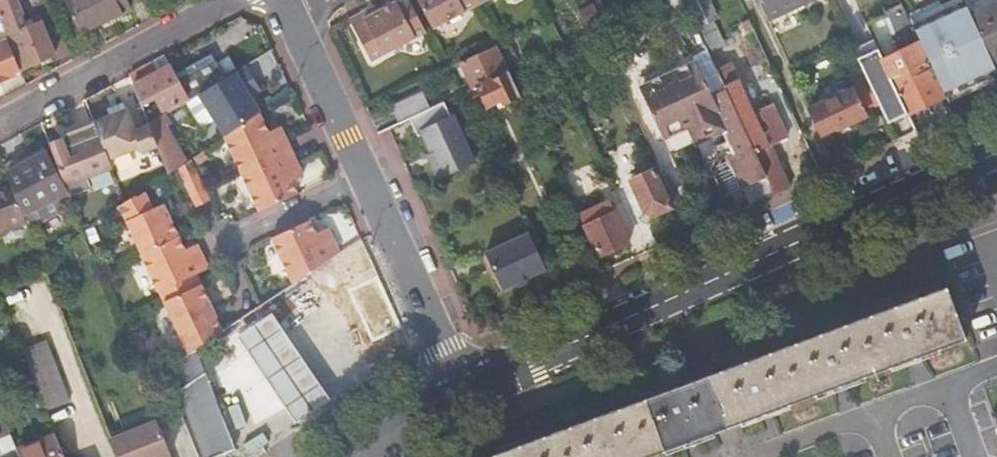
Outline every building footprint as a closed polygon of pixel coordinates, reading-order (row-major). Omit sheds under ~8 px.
[(2,26),(8,39),(20,70),(53,55),(39,22),(23,29),(11,0),(0,0),(0,19),(2,26)] [(81,34),(131,8),(127,0),(63,0),(81,34)] [(474,0),(418,0),(433,28),(477,5),(474,0)] [(767,20),(810,0),(758,0),(767,20)] [(908,18),(911,24),(943,9),(963,0),(947,0),(908,18)] [(911,24),(944,96),(976,81),(996,72),(992,63),(970,15),(963,0),(943,9),(911,24)] [(416,38),(396,1),(377,11),(369,15),(366,10),(348,19),(371,61),(416,38)] [(992,63),(996,60),(996,1),(970,15),(992,63)] [(8,39),(0,43),(0,81),(14,75),(13,73),(20,70),(8,39)] [(862,56),(856,59),(861,69),(877,104),(895,141),(913,133),(905,114),(943,97),(926,61),(892,77),(874,39),(858,47),(862,56)] [(482,53),(460,63),(472,89),(464,93),(466,95),(465,96),(469,105),(483,99),(486,107),(500,100),(502,104),(519,96),(508,72),(495,78),(482,53)] [(151,65),(129,77),(140,106),(153,99),(160,112),(161,111),(163,115),(164,114),(189,99),(199,93),(224,77),(210,54),(174,75),(170,67),(156,75),(151,65)] [(728,61),(715,67),(752,147),(775,195),(790,188),(777,159),(775,160),(768,145),(786,136),(770,103),(752,112),(728,61)] [(661,135),(686,124),(695,119),(703,137),(724,128),(716,112),(718,111),(696,64),(640,90),(661,135)] [(224,77),(199,93),(224,135),(241,124),(259,112),(248,92),(245,88),(256,81),(246,65),(224,77)] [(844,92),(810,109),(820,132),(836,124),(838,128),(865,115),(863,110),(877,104),(861,69),(846,77),(847,78),(852,88),(844,92)] [(947,102),(996,78),(996,75),(996,72),(976,81),(944,96),(947,102)] [(852,88),(847,78),(839,82),(844,92),(852,88)] [(418,115),(429,109),(422,94),(393,107),(401,123),(418,115)] [(127,106),(93,119),(94,123),(97,131),(108,158),(140,145),(142,151),(156,145),(154,140),(148,124),(147,123),(135,127),(127,106)] [(241,124),(258,166),(292,151),(281,126),(269,132),(259,112),(241,124)] [(163,115),(148,124),(154,140),(156,145),(167,174),(177,167),(185,162),(166,122),(168,121),(164,114),(163,115)] [(433,162),(429,164),(437,180),(472,163),(450,116),(419,131),(430,154),(433,162)] [(695,119),(686,124),(695,142),(703,137),(695,119)] [(63,181),(64,185),(65,186),(111,168),(108,158),(97,131),(94,123),(72,131),(74,137),(62,142),(65,148),(52,153),(63,181)] [(241,124),(224,135),(222,137),(241,175),(258,166),(241,124)] [(728,158),(751,206),(775,195),(752,147),(728,158)] [(292,151),(258,166),(273,205),(297,194),(291,181),(304,175),(292,151)] [(6,174),(8,179),(20,208),(64,185),(63,181),(61,182),(45,152),(6,174)] [(185,162),(177,167),(192,198),(205,191),(190,159),(185,162)] [(258,166),(241,175),(259,212),(273,205),(258,166)] [(653,170),(628,182),(642,213),(653,216),(670,208),(653,170)] [(0,183),(0,226),(23,215),(20,208),(8,179),(0,183)] [(125,203),(123,204),(131,216),(131,217),(145,253),(183,236),(169,201),(158,205),(151,188),(142,195),(141,192),(125,203)] [(614,213),(583,226),(598,259),(629,245),(614,213)] [(294,284),(341,253),(330,230),(317,236),(310,221),(272,240),(294,284)] [(545,270),(528,234),(484,255),(501,290),(545,270)] [(145,253),(144,254),(158,290),(159,289),(198,274),(210,269),(200,244),(188,249),(183,236),(145,253)] [(159,289),(164,302),(202,284),(198,274),(159,289)] [(395,326),(374,280),(345,293),(366,339),(395,326)] [(202,284),(164,302),(185,355),(194,349),(221,331),(202,284)] [(804,398),(966,339),(948,286),(489,456),(647,456),(804,398)] [(270,319),(238,342),(273,393),(295,424),(327,401),(306,370),(270,319)] [(44,339),(22,348),(46,409),(68,401),(44,339)] [(198,456),(220,456),(234,448),(194,349),(185,355),(164,369),(198,456)] [(111,443),(116,456),(171,456),(158,423),(111,443)] [(19,456),(63,456),(56,441),(18,455),(19,456)]
